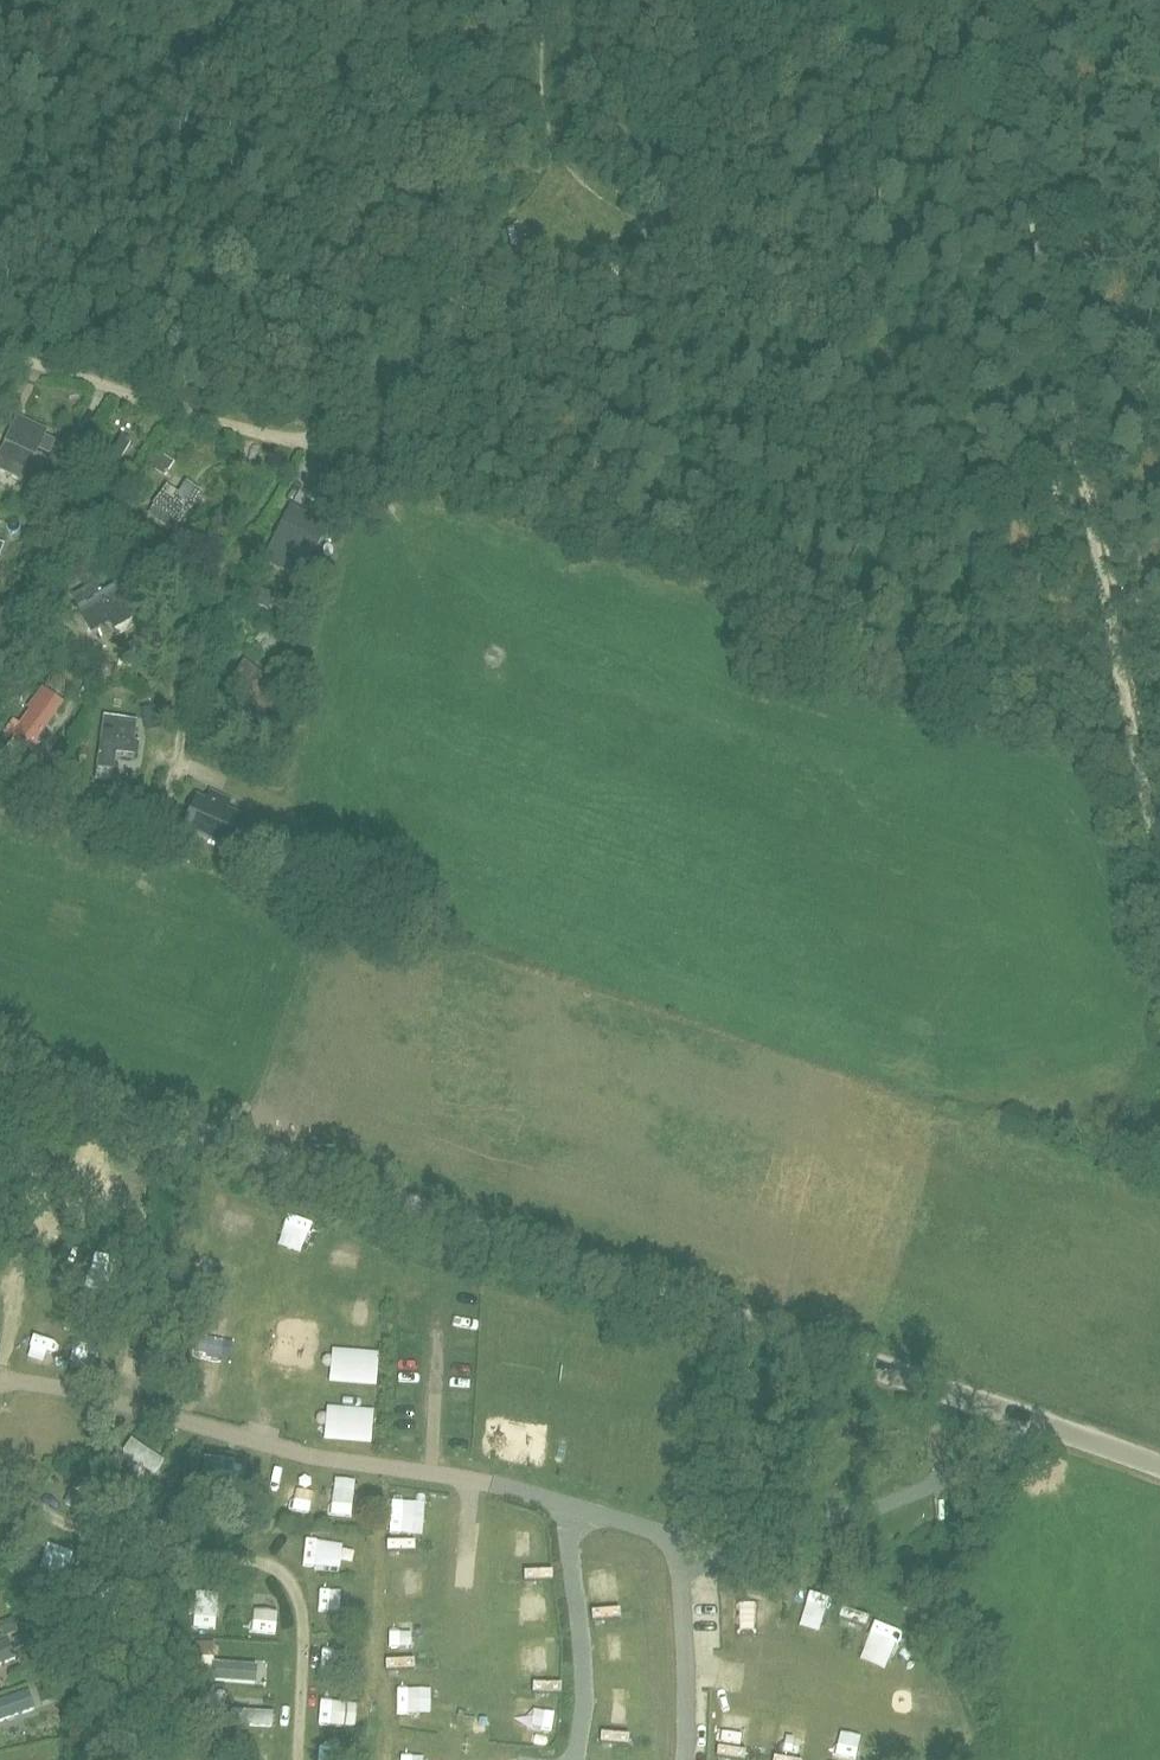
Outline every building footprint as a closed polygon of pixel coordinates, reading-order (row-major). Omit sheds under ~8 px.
[(22,408),(3,446),(35,462),(43,445),(52,450),(63,429),(22,408)] [(122,432),(138,441),(150,419),(135,411),(122,432)] [(8,473),(14,457),(0,452),(0,470),(8,473)] [(157,493),(180,516),(209,487),(192,470),(179,482),(173,476),(157,493)] [(290,499),(276,536),(287,540),(293,522),(301,525),(309,506),(290,499)] [(10,533),(0,531),(0,556),(7,557),(10,533)] [(40,744),(46,736),(41,733),(66,694),(42,679),(12,727),(40,744)] [(13,732),(7,742),(23,753),(30,742),(13,732)] [(226,841),(245,817),(230,805),(237,796),(221,783),(213,792),(206,786),(186,811),(226,841)] [(329,1417),(368,1418),(369,1391),(330,1390),(329,1417)] [(130,1432),(121,1443),(151,1465),(160,1454),(130,1432)] [(360,1504),(360,1479),(333,1479),(333,1504),(360,1504)] [(267,1615),(268,1589),(240,1588),(240,1615),(267,1615)] [(313,1598),(312,1612),(355,1615),(356,1602),(313,1598)] [(255,1674),(255,1662),(245,1661),(245,1648),(231,1648),(230,1674),(255,1674)] [(316,1660),(317,1673),(353,1670),(352,1658),(316,1660)] [(317,1712),(338,1713),(339,1687),(317,1687),(317,1712)] [(225,1704),(225,1720),(270,1720),(270,1705),(225,1704)] [(251,1737),(232,1737),(231,1759),(251,1759),(251,1737)]
